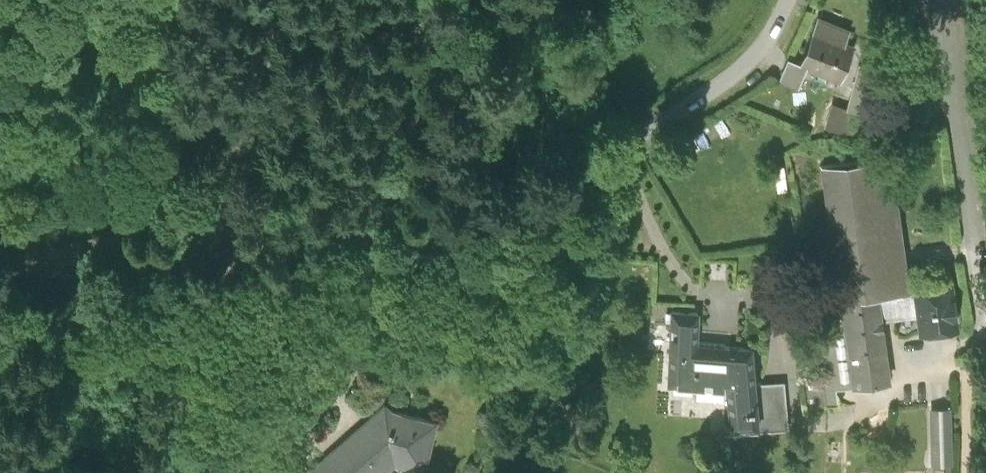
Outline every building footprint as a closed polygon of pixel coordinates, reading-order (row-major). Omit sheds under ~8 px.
[(818,15),(800,63),(788,58),(779,81),(798,88),(806,68),(840,81),(854,43),(846,40),(850,28),(818,15)] [(859,110),(831,102),(824,124),(852,133),(859,110)] [(890,159),(821,169),(834,263),(839,300),(858,297),(908,290),(890,159)] [(839,300),(834,263),(809,266),(827,403),(837,402),(835,386),(850,384),(840,307),(839,300)] [(839,300),(840,307),(850,384),(891,379),(883,319),(916,315),(918,329),(959,324),(953,279),(913,284),(913,290),(908,290),(858,297),(839,300)] [(759,426),(756,382),(753,343),(698,341),(699,310),(670,310),(668,383),(724,384),(728,428),(759,426)] [(784,380),(756,382),(759,426),(760,428),(788,426),(784,380)] [(305,470),(306,472),(381,472),(394,461),(424,470),(437,418),(389,406),(384,401),(305,470)] [(951,407),(930,408),(932,461),(952,461),(951,407)]
